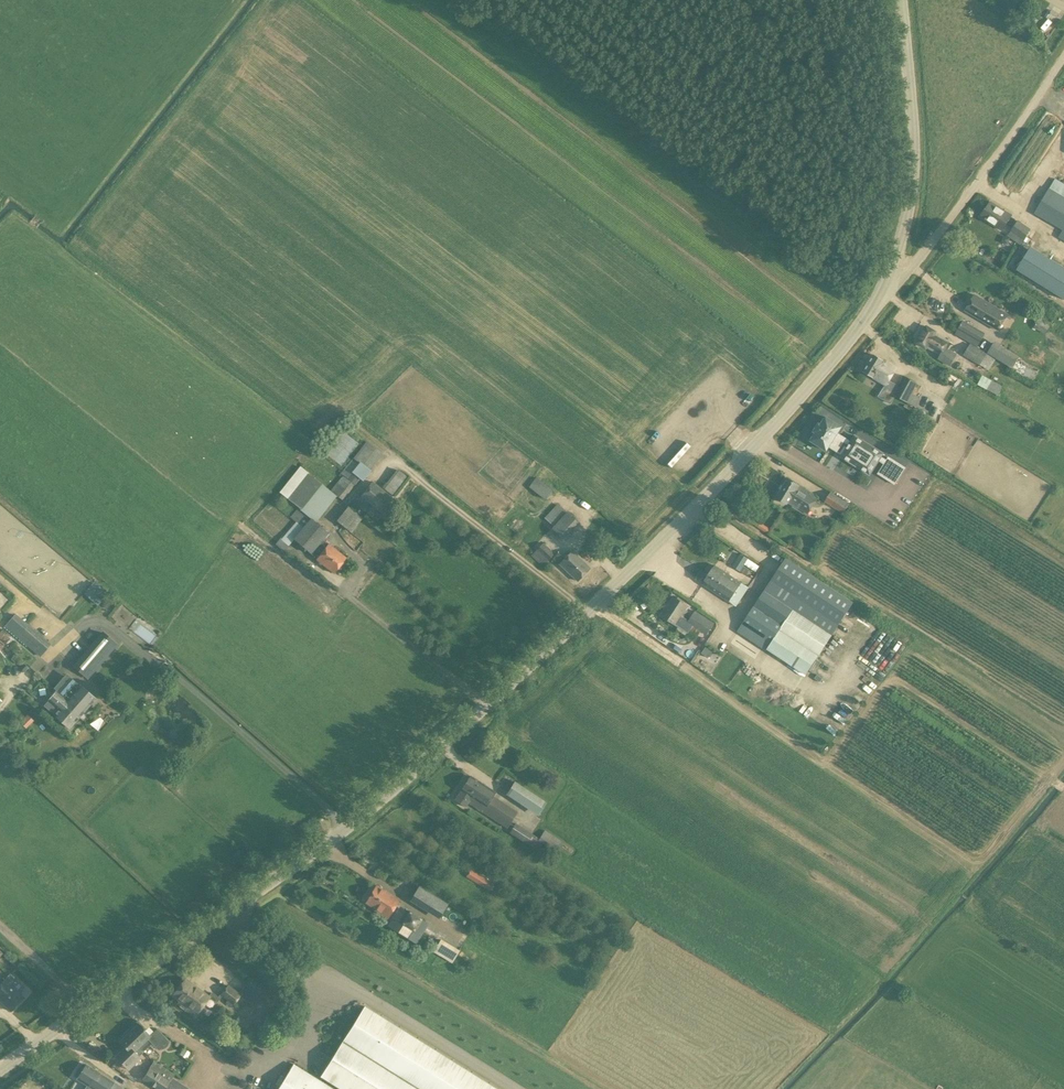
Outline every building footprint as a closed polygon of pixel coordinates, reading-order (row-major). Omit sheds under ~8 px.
[(1001,188),(1015,198),(1063,127),(1063,121),(1052,113),(1001,188)] [(1034,214),(1063,231),(1059,238),(1063,240),(1063,184),(1055,178),(1034,214)] [(981,217),(1002,231),(1012,216),(991,203),(981,217)] [(1029,230),(1017,222),(1007,237),(1020,244),(1029,230)] [(1033,246),(1018,270),(1063,298),(1063,265),(1033,246)] [(1017,270),(1026,255),(1018,250),(1008,265),(1017,270)] [(965,310),(990,325),(998,330),(1008,314),(999,309),(974,295),(965,310)] [(1045,334),(1051,323),(1040,317),(1033,328),(1045,334)] [(955,335),(970,343),(977,347),(985,334),(962,320),(955,335)] [(948,350),(951,344),(948,342),(949,341),(935,333),(936,332),(926,326),(916,342),(926,348),(927,347),(941,355),(938,359),(950,366),(956,355),(948,350)] [(990,349),(987,353),(996,359),(1012,369),(1019,356),(995,341),(990,349)] [(989,370),(996,359),(987,353),(977,347),(970,343),(963,356),(980,366),(980,365),(989,370)] [(921,398),(911,393),(917,383),(904,376),(898,386),(889,381),(896,368),(883,361),(883,360),(873,354),(862,371),(886,385),(884,389),(894,394),(893,395),(916,407),(921,398)] [(1003,386),(992,380),(987,390),(998,395),(1003,386)] [(816,431),(811,439),(828,449),(831,445),(844,453),(842,457),(867,473),(876,458),(881,461),(875,473),(896,486),(906,466),(885,453),(883,457),(878,454),(880,450),(854,435),(852,440),(838,431),(842,425),(827,415),(821,423),(819,422),(814,429),(816,431)] [(684,473),(701,451),(688,441),(689,440),(675,429),(670,436),(666,433),(674,423),(667,417),(646,444),(684,473)] [(325,453),(341,466),(359,443),(343,431),(325,453)] [(329,491),(336,496),(342,501),(359,478),(360,477),(364,480),(371,470),(370,470),(382,454),(366,441),(353,458),(340,473),(342,475),(329,491)] [(392,498),(407,477),(397,469),(381,489),(372,482),(361,497),(356,502),(364,509),(368,503),(372,505),(370,508),(375,513),(377,510),(381,513),(392,498)] [(552,490),(551,489),(544,483),(546,480),(550,476),(542,470),(536,477),(528,487),(545,500),(552,490)] [(329,491),(323,485),(323,486),(321,484),(308,473),(287,499),(299,507),(290,517),(296,522),(276,545),(283,551),(293,539),(316,559),(316,560),(334,573),(346,558),(328,544),(328,543),(323,539),(328,533),(315,522),(336,496),(329,491)] [(817,498),(799,486),(799,485),(788,478),(776,497),(787,504),(788,502),(807,514),(817,498)] [(830,492),(824,502),(842,514),(849,504),(830,492)] [(348,506),(336,520),(351,533),(362,518),(348,506)] [(579,522),(566,511),(551,528),(563,540),(579,522)] [(543,543),(536,550),(531,555),(542,565),(554,553),(543,543)] [(557,553),(552,558),(559,564),(577,582),(590,569),(571,551),(564,559),(557,553)] [(740,555),(733,566),(746,574),(749,570),(743,566),(748,559),(740,555)] [(745,637),(744,638),(749,641),(750,640),(766,651),(767,649),(806,675),(811,668),(817,671),(820,673),(828,661),(825,658),(823,660),(820,658),(819,656),(853,602),(787,559),(754,607),(738,632),(745,637)] [(716,566),(709,575),(742,597),(749,588),(716,566)] [(709,575),(703,584),(736,607),(742,597),(709,575)] [(95,581),(84,593),(99,605),(109,594),(95,581)] [(677,626),(678,625),(684,628),(686,626),(690,629),(692,626),(707,635),(714,624),(696,610),(688,622),(682,618),(687,611),(685,609),(687,606),(674,597),(662,615),(677,626)] [(36,647),(44,638),(29,625),(19,636),(28,644),(40,655),(43,653),(36,647)] [(75,671),(88,683),(120,647),(106,635),(75,671)] [(707,646),(704,653),(710,656),(713,649),(707,646)] [(44,706),(69,728),(94,699),(74,682),(62,696),(57,691),(44,706)] [(21,718),(25,728),(35,723),(31,714),(21,718)] [(492,796),(495,792),(470,776),(461,790),(455,800),(465,806),(467,802),(491,818),(507,828),(516,813),(511,809),(511,808),(501,800),(500,801),(492,796)] [(538,815),(546,802),(515,781),(506,793),(538,815)] [(526,844),(527,843),(538,851),(542,844),(556,854),(563,843),(544,830),(539,839),(533,834),(516,823),(509,833),(526,844)] [(388,872),(380,867),(375,873),(384,878),(388,872)] [(492,884),(470,870),(466,877),(489,891),(492,884)] [(376,909),(374,911),(387,918),(398,899),(376,886),(366,903),(376,909)] [(438,898),(431,909),(441,916),(448,904),(438,898)] [(422,920),(423,918),(409,910),(409,911),(400,906),(387,926),(416,944),(428,924),(422,920)] [(446,944),(441,940),(433,952),(438,956),(446,944)] [(18,993),(24,987),(10,974),(0,985),(0,1002),(11,1012),(24,998),(18,993)] [(172,996),(197,1014),(209,997),(185,979),(172,996)] [(241,995),(228,985),(220,995),(233,1005),(241,995)] [(241,996),(252,1004),(261,994),(249,985),(241,995),(241,996)] [(365,1007),(327,1067),(321,1078),(339,1088),(494,1088),(365,1007)] [(246,1022),(240,1017),(236,1023),(242,1027),(246,1022)] [(138,1023),(128,1033),(140,1046),(139,1047),(142,1051),(151,1043),(158,1050),(167,1041),(156,1029),(150,1035),(138,1023)] [(142,1052),(142,1051),(139,1047),(140,1046),(128,1033),(119,1042),(124,1047),(120,1052),(118,1054),(118,1057),(119,1060),(121,1062),(128,1070),(140,1058),(138,1056),(142,1053),(142,1052)] [(174,1074),(153,1061),(142,1080),(157,1088),(190,1088),(172,1078),(174,1074)] [(76,1079),(86,1086),(87,1086),(85,1088),(110,1088),(114,1083),(86,1064),(82,1063),(78,1068),(81,1072),(76,1079)] [(294,1065),(279,1088),(332,1088),(294,1065)]
